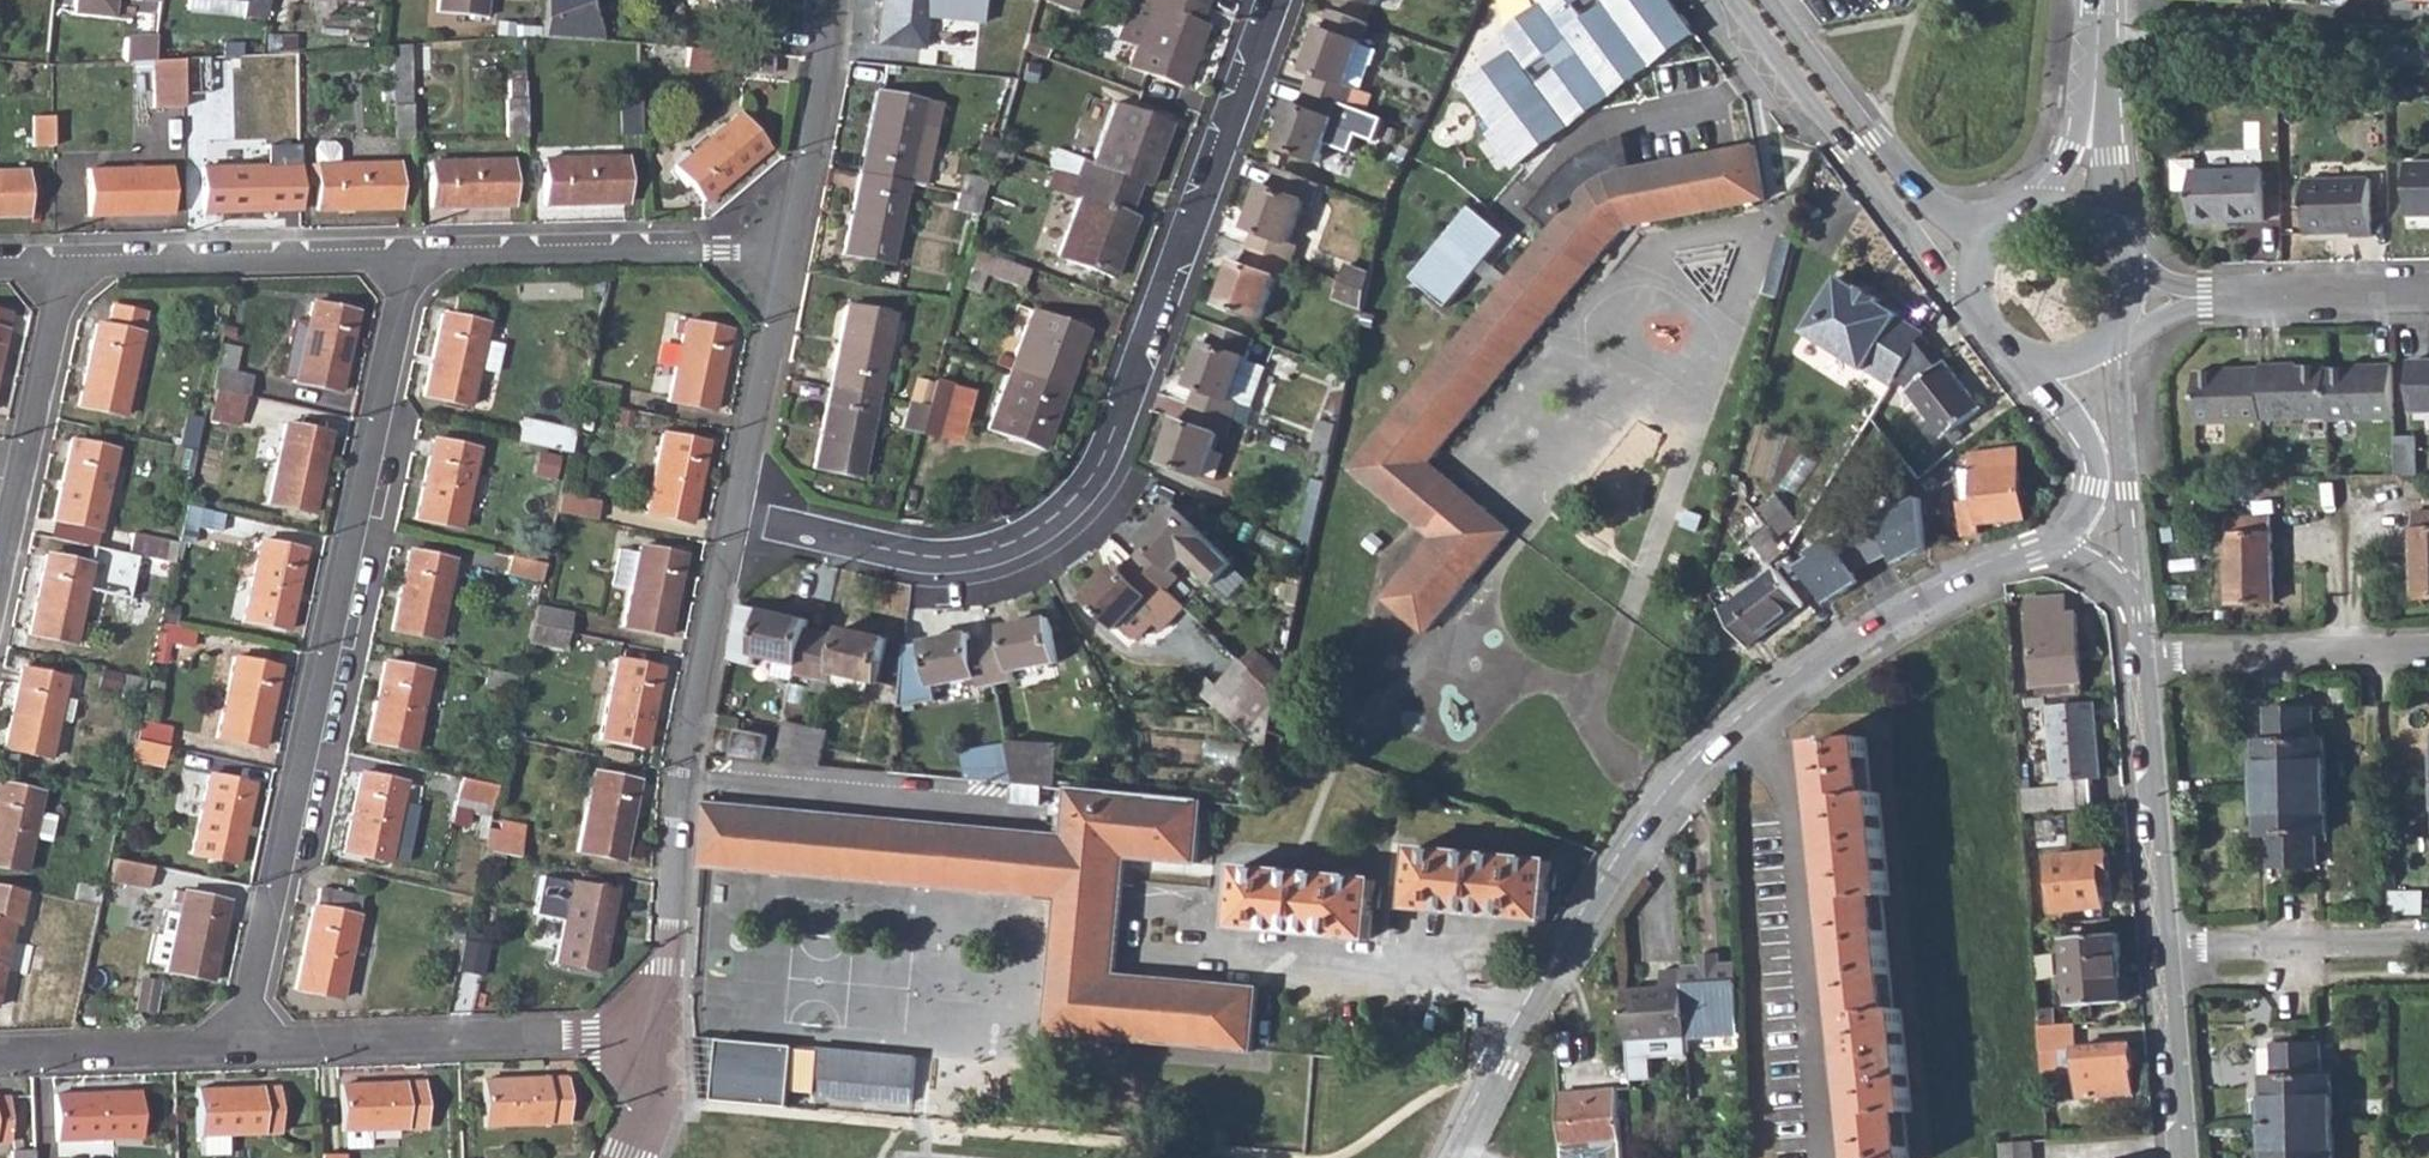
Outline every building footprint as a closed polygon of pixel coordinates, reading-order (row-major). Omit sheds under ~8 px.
[(428,6),(475,12),(477,0),(429,0),(428,6)] [(545,20),(591,3),(589,0),(547,0),(545,20)] [(714,12),(745,0),(709,0),(714,12)] [(875,45),(919,50),(923,19),(925,0),(880,0),(875,45)] [(923,19),(985,25),(988,0),(925,0),(923,19)] [(1082,0),(1048,0),(1078,10),(1082,0)] [(1178,0),(1135,0),(1134,2),(1145,7),(1122,67),(1181,88),(1203,28),(1191,23),(1196,7),(1178,0)] [(1673,0),(1542,0),(1545,4),(1501,33),(1516,54),(1464,86),(1520,166),(1702,38),(1673,0)] [(545,20),(543,39),(606,43),(591,3),(545,20)] [(1310,69),(1303,89),(1345,104),(1352,85),(1345,82),(1360,42),(1318,27),(1303,67),(1310,69)] [(128,35),(127,56),(155,57),(156,36),(128,35)] [(769,56),(687,49),(685,68),(767,75),(769,56)] [(154,56),(154,105),(185,105),(185,57),(154,56)] [(1345,104),(1303,89),(1297,106),(1290,103),(1286,114),(1274,144),(1316,160),(1331,119),(1338,121),(1345,104)] [(875,93),(858,173),(907,184),(919,127),(924,103),(875,93)] [(640,135),(640,99),(622,100),(623,135),(640,135)] [(526,138),(525,103),(509,104),(509,139),(526,138)] [(1078,159),(1072,176),(1129,197),(1135,181),(1142,184),(1164,124),(1108,104),(1086,162),(1078,159)] [(412,140),(411,108),(393,108),(393,141),(412,140)] [(293,113),(276,113),(278,144),(294,143),(293,113)] [(52,145),(51,115),(32,116),(32,146),(52,145)] [(184,145),(184,115),(164,115),(166,145),(184,145)] [(735,117),(674,168),(703,203),(764,152),(735,117)] [(919,127),(907,184),(923,187),(934,131),(919,127)] [(1549,232),(1350,471),(1432,538),(1382,599),(1424,634),(1508,532),(1427,465),(1617,237),(1625,232),(1765,203),(1753,148),(1626,174),(1607,145),(1567,167),(1527,210),(1549,232)] [(319,146),(314,153),(317,210),(398,209),(397,166),(338,166),(337,153),(333,146),(319,146)] [(620,162),(541,163),(542,207),(620,205),(620,162)] [(511,164),(429,166),(430,208),(512,207),(511,164)] [(283,168),(202,169),(204,212),(285,211),(283,168)] [(1254,229),(1247,247),(1288,262),(1295,245),(1287,242),(1303,198),(1310,200),(1316,183),(1275,168),(1269,185),(1261,182),(1245,225),(1254,229)] [(2406,168),(2407,224),(2428,223),(2428,168),(2406,168)] [(170,169),(87,170),(89,214),(170,212),(170,169)] [(2194,170),(2171,170),(2171,198),(2189,198),(2191,232),(2263,230),(2261,178),(2194,180),(2194,170)] [(0,171),(0,215),(27,214),(25,171),(0,171)] [(981,210),(987,176),(963,172),(957,206),(981,210)] [(907,184),(858,173),(842,255),(891,265),(907,184)] [(1129,197),(1072,176),(1065,194),(1074,197),(1052,255),(1108,275),(1129,219),(1122,216),(1129,197)] [(2305,242),(2333,241),(2333,233),(2350,233),(2350,241),(2351,243),(2371,242),(2368,184),(2303,186),(2305,242)] [(1474,204),(1415,274),(1450,306),(1509,234),(1474,204)] [(2333,233),(2333,241),(2350,241),(2350,233),(2333,233)] [(1288,262),(1247,247),(1241,265),(1232,262),(1216,305),(1257,322),(1274,277),(1282,280),(1288,262)] [(973,250),(966,267),(1022,289),(1028,272),(973,250)] [(1348,265),(1343,282),(1368,291),(1372,273),(1348,265)] [(1343,282),(1337,299),(1364,309),(1368,291),(1343,282)] [(1866,373),(1893,391),(1900,378),(1923,343),(1925,340),(1899,323),(1900,320),(1879,307),(1880,305),(1860,293),(1859,295),(1839,282),(1804,337),(1863,376),(1866,373)] [(441,314),(425,397),(466,406),(474,370),(493,374),(498,346),(480,342),(487,305),(456,298),(452,317),(441,314)] [(312,302),(295,382),(338,392),(356,312),(312,302)] [(94,324),(77,403),(121,413),(143,313),(110,306),(106,327),(94,324)] [(845,306),(828,387),(875,396),(891,316),(845,306)] [(9,312),(0,310),(0,351),(9,312)] [(1025,310),(1003,367),(1061,388),(1082,330),(1025,310)] [(1195,386),(1189,403),(1231,418),(1242,422),(1261,367),(1244,361),(1253,338),(1215,324),(1208,344),(1202,342),(1187,383),(1195,386)] [(682,325),(666,404),(711,414),(728,334),(682,325)] [(1923,343),(1900,378),(1911,392),(1908,394),(1943,445),(1981,418),(1945,368),(1943,370),(1923,343)] [(2411,365),(2412,415),(2428,414),(2428,365),(2411,365)] [(214,367),(211,385),(256,395),(260,378),(214,367)] [(1061,388),(1003,367),(982,425),(1038,446),(1061,388)] [(2396,421),(2393,372),(2373,373),(2373,376),(2328,377),(2330,421),(2330,424),(2396,421)] [(2264,423),(2330,421),(2328,377),(2328,374),(2282,376),(2283,373),(2262,374),(2262,377),(2264,423)] [(2264,423),(2262,377),(2242,378),(2242,381),(2197,383),(2198,429),(2264,426),(2264,423)] [(926,406),(918,435),(934,439),(949,385),(933,381),(926,406)] [(875,396),(828,387),(811,467),(859,476),(875,396)] [(578,403),(571,432),(601,438),(608,409),(578,403)] [(911,403),(903,431),(918,435),(926,406),(911,403)] [(1231,418),(1189,403),(1182,422),(1173,419),(1159,461),(1200,477),(1215,435),(1224,438),(1231,418)] [(1322,419),(1313,449),(1331,455),(1338,423),(1322,419)] [(285,422),(268,504),(311,513),(330,432),(285,422)] [(517,424),(513,443),(566,455),(571,436),(517,424)] [(660,437),(643,517),(688,526),(704,447),(660,437)] [(2417,440),(2396,440),(2398,478),(2419,478),(2417,440)] [(433,441),(415,523),(459,532),(476,450),(433,441)] [(68,442),(52,520),(95,530),(113,452),(68,442)] [(1977,505),(1961,507),(1965,540),(1981,538),(1981,529),(2024,523),(2016,453),(1974,458),(1977,505)] [(556,460),(538,456),(534,477),(551,480),(556,460)] [(2256,483),(2242,484),(2243,493),(2256,492),(2256,483)] [(557,497),(553,517),(590,524),(594,505),(557,497)] [(1777,503),(1759,516),(1779,543),(1796,530),(1777,503)] [(219,511),(191,504),(188,519),(215,525),(219,511)] [(1146,545),(1134,558),(1165,587),(1177,576),(1171,570),(1201,538),(1169,507),(1139,538),(1146,545)] [(2413,513),(2416,600),(2428,599),(2428,513),(2413,513)] [(2274,518),(2228,519),(2231,605),(2276,604),(2274,518)] [(1783,559),(1765,533),(1747,545),(1765,572),(1783,559)] [(130,535),(124,556),(159,564),(164,543),(130,535)] [(259,540),(242,620),(285,629),(304,549),(259,540)] [(636,551),(619,631),(664,641),(681,560),(636,551)] [(409,552),(392,631),(435,640),(452,561),(409,552)] [(44,557),(27,635),(71,644),(88,566),(44,557)] [(506,557),(502,574),(538,582),(542,565),(506,557)] [(1165,587),(1134,558),(1121,571),(1114,564),(1082,597),(1115,628),(1118,625),(1147,595),(1162,611),(1169,619),(1183,605),(1165,587)] [(1772,581),(1715,619),(1748,667),(1805,628),(1772,581)] [(1162,611),(1147,595),(1118,625),(1133,640),(1162,611)] [(2065,599),(2029,602),(2036,689),(2081,686),(2075,618),(2067,618),(2065,599)] [(533,609),(529,628),(565,636),(569,617),(533,609)] [(796,678),(813,682),(824,636),(806,632),(807,622),(764,612),(753,657),(798,667),(796,678)] [(1006,637),(989,640),(998,685),(1014,682),(1013,673),(1057,664),(1049,619),(1005,627),(1006,637)] [(193,628),(165,622),(162,636),(190,642),(193,628)] [(529,628),(525,645),(561,654),(565,636),(529,628)] [(824,636),(813,682),(831,685),(834,674),(877,683),(887,639),(843,630),(841,639),(824,636)] [(998,685),(989,640),(971,644),(969,635),(924,643),(931,688),(978,679),(979,688),(998,685)] [(234,656),(217,736),(259,745),(278,666),(234,656)] [(1264,658),(1253,670),(1277,692),(1281,674),(1264,658)] [(1268,732),(1277,692),(1253,670),(1243,661),(1220,687),(1230,696),(1220,707),(1258,745),(1266,745),(1268,732)] [(385,662),(367,743),(411,752),(429,672),(385,662)] [(613,663),(597,742),(642,751),(657,672),(613,663)] [(19,670),(4,748),(46,757),(63,679),(19,670)] [(484,672),(481,687),(509,694),(513,678),(484,672)] [(116,694),(142,700),(145,683),(120,678),(116,694)] [(2061,789),(2022,793),(2023,816),(2092,811),(2090,781),(2099,781),(2095,709),(2051,712),(2056,783),(2060,782),(2061,789)] [(2315,710),(2291,711),(2292,786),(2327,785),(2326,740),(2315,740),(2315,710)] [(2259,742),(2259,786),(2292,786),(2291,711),(2268,711),(2269,742),(2259,742)] [(142,719),(138,738),(168,745),(172,726),(142,719)] [(789,724),(780,764),(793,765),(803,726),(789,724)] [(803,726),(793,765),(819,767),(827,732),(803,726)] [(739,732),(736,760),(768,763),(770,735),(739,732)] [(1816,746),(1856,1157),(1908,1157),(1904,1121),(1912,1120),(1902,1015),(1894,1015),(1883,901),(1890,900),(1880,796),(1873,797),(1867,740),(1816,746)] [(1058,746),(1009,747),(1016,785),(1055,788),(1058,746)] [(209,772),(190,854),(233,863),(252,781),(209,772)] [(361,774),(344,852),(387,861),(404,783),(361,774)] [(590,776),(573,856),(618,865),(634,786),(590,776)] [(458,780),(455,798),(489,806),(494,788),(458,780)] [(21,870),(29,835),(46,839),(51,816),(34,812),(38,792),(0,784),(0,865),(21,870)] [(2327,785),(2292,786),(2294,864),(2318,864),(2317,831),(2328,830),(2327,785)] [(2292,786),(2259,786),(2259,832),(2270,833),(2270,865),(2294,864),(2292,786)] [(1080,843),(717,810),(710,874),(1066,914),(1057,1047),(1261,1061),(1265,1000),(1125,988),(1134,867),(1206,872),(1209,814),(1084,799),(1080,843)] [(486,819),(480,850),(518,858),(523,827),(486,819)] [(1416,848),(1409,909),(1547,924),(1554,864),(1416,848)] [(2106,855),(2053,860),(2057,915),(2103,911),(2100,877),(2108,876),(2106,855)] [(152,864),(115,856),(110,877),(148,885),(152,864)] [(1237,869),(1232,928),(1369,939),(1373,880),(1237,869)] [(0,885),(0,898),(21,903),(23,890),(0,885)] [(568,885),(551,963),(596,972),(612,894),(568,885)] [(77,887),(73,902),(96,907),(100,891),(77,887)] [(309,921),(295,989),(338,997),(360,898),(319,888),(315,907),(312,907),(309,921)] [(179,905),(165,968),(164,971),(207,980),(225,902),(174,890),(171,903),(179,905)] [(10,923),(16,924),(21,903),(0,898),(0,968),(10,923)] [(151,965),(165,968),(179,905),(171,903),(166,902),(151,965)] [(2119,937),(2064,941),(2069,1009),(2122,1004),(2119,937)] [(482,966),(482,939),(463,939),(463,966),(482,966)] [(1734,971),(1680,974),(1685,1041),(1686,1057),(1735,1055),(1734,971)] [(1662,992),(1624,995),(1627,1045),(1685,1041),(1680,974),(1661,976),(1662,992)] [(2076,1024),(2039,1027),(2043,1076),(2079,1073),(2080,1098),(2131,1095),(2130,1069),(2133,1069),(2131,1046),(2077,1050),(2076,1024)] [(1685,1041),(1627,1045),(1628,1061),(1686,1057),(1685,1041)] [(2264,1079),(2265,1126),(2299,1125),(2297,1046),(2275,1047),(2275,1080),(2264,1079)] [(2321,1046),(2297,1046),(2299,1125),(2334,1124),(2333,1078),(2323,1078),(2321,1046)] [(818,1052),(814,1097),(913,1107),(916,1062),(818,1052)] [(564,1079),(482,1082),(484,1126),(565,1123),(564,1079)] [(419,1084),(339,1086),(341,1131),(421,1128),(419,1084)] [(206,1134),(207,1133),(234,1133),(286,1131),(285,1088),(205,1091),(206,1134)] [(133,1092),(57,1095),(59,1139),(135,1136),(133,1092)] [(1558,1096),(1562,1157),(1623,1157),(1618,1093),(1558,1096)] [(0,1096),(0,1141),(12,1140),(11,1096),(0,1096)] [(2299,1125),(2300,1157),(2335,1157),(2334,1124),(2299,1125)] [(2265,1126),(2266,1157),(2300,1157),(2299,1125),(2265,1126)] [(234,1133),(207,1133),(209,1153),(236,1152),(234,1133)] [(1999,1149),(2000,1157),(2030,1157),(2029,1147),(1999,1149)]
